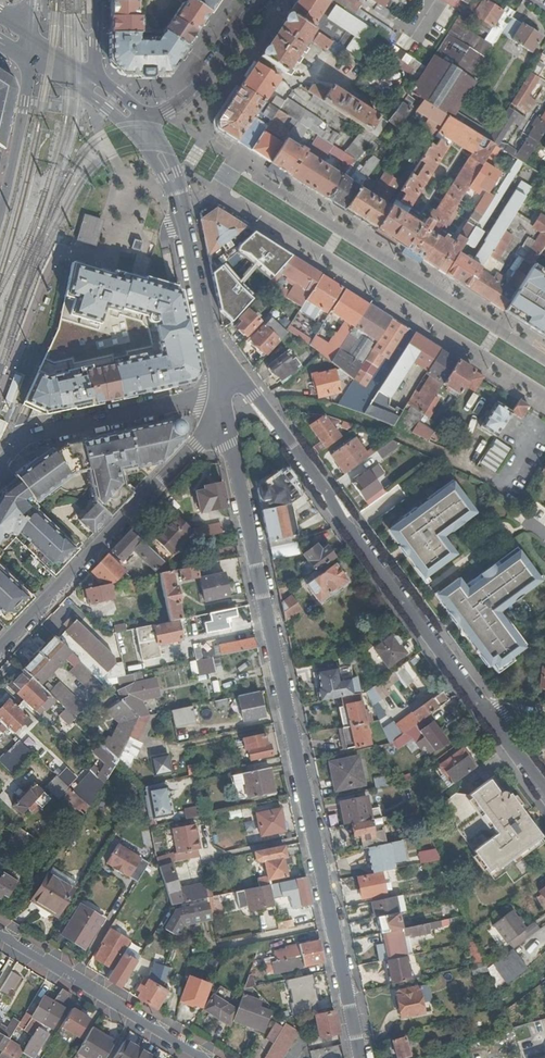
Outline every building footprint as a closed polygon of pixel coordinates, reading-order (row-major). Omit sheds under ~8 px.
[(167,74),(181,53),(217,0),(110,0),(110,40),(110,63),(121,74),(167,74)] [(327,3),(373,33),(385,41),(386,42),(391,35),(359,14),(359,13),(354,9),(356,6),(352,4),(350,6),(345,3),(347,0),(322,0),(327,3)] [(375,8),(371,14),(383,22),(387,16),(382,12),(389,0),(363,0),(375,8)] [(459,16),(463,10),(465,7),(453,0),(436,0),(459,16)] [(463,10),(473,16),(468,24),(487,36),(501,14),(482,2),(483,0),(470,0),(465,7),(463,10)] [(316,23),(322,27),(317,36),(342,52),(348,56),(356,61),(373,33),(327,3),(316,23)] [(505,9),(501,14),(487,36),(482,44),(488,48),(490,50),(499,36),(510,20),(513,14),(505,9)] [(463,10),(459,16),(454,25),(463,31),(468,24),(473,16),(463,10)] [(317,36),(287,16),(273,37),(259,58),(285,76),(291,77),(293,73),(287,69),(291,63),(297,67),(302,61),(295,57),(298,53),(304,57),(312,45),(337,61),(340,57),(342,52),(317,36)] [(529,56),(540,40),(510,20),(499,36),(529,56)] [(454,25),(447,36),(446,36),(465,48),(472,37),(463,31),(454,25)] [(446,36),(426,67),(408,95),(417,100),(422,103),(447,119),(450,121),(457,111),(487,63),(481,59),(465,48),(446,36)] [(482,44),(472,37),(465,48),(481,59),(488,48),(482,44)] [(414,70),(387,110),(393,114),(399,105),(402,101),(407,94),(408,95),(426,67),(386,42),(385,41),(381,47),(414,70)] [(348,56),(342,52),(340,57),(345,60),(348,56)] [(298,53),(295,57),(302,61),(304,57),(298,53)] [(345,60),(353,66),(356,61),(348,56),(345,60)] [(297,67),(291,63),(287,69),(293,73),(297,67)] [(544,69),(537,64),(529,76),(537,81),(544,69)] [(278,81),(254,66),(239,88),(296,125),(305,130),(316,138),(331,147),(337,138),(325,131),(326,129),(284,101),(282,105),(273,99),(269,105),(264,101),(278,81)] [(13,80),(14,78),(0,69),(0,72),(13,80)] [(1,148),(3,139),(15,88),(13,80),(0,72),(0,147),(1,148)] [(523,89),(497,130),(496,130),(491,138),(487,144),(494,149),(514,161),(518,154),(505,146),(498,145),(513,122),(520,126),(523,122),(512,114),(515,109),(527,116),(535,103),(528,98),(538,81),(537,81),(529,76),(521,89),(523,89)] [(304,89),(302,92),(361,131),(374,139),(375,140),(385,126),(329,89),(326,94),(315,86),(310,87),(307,91),(304,89)] [(264,131),(282,143),(296,125),(239,88),(215,123),(217,134),(267,165),(280,147),(261,134),(264,131)] [(402,101),(399,105),(406,110),(409,106),(402,101)] [(417,110),(414,113),(428,122),(440,130),(447,119),(422,103),(417,110)] [(399,105),(393,114),(386,124),(395,130),(408,112),(406,110),(399,105)] [(462,115),(457,111),(450,121),(456,125),(460,118),(462,115)] [(518,154),(514,161),(517,163),(520,165),(523,167),(544,133),(544,113),(518,154)] [(460,118),(456,125),(466,131),(470,125),(460,118)] [(425,222),(420,230),(401,218),(388,211),(373,233),(411,257),(421,263),(439,234),(441,232),(458,204),(470,186),(481,169),(494,149),(487,144),(466,131),(456,125),(450,121),(447,119),(440,130),(437,135),(471,157),(433,214),(431,213),(427,219),(438,227),(431,237),(426,234),(432,226),(425,222)] [(428,122),(421,131),(434,139),(437,135),(440,130),(428,122)] [(282,143),(280,147),(267,165),(268,166),(285,177),(288,179),(303,157),(292,150),(305,130),(296,125),(282,143)] [(470,125),(466,131),(487,144),(491,138),(470,125)] [(374,139),(361,131),(341,154),(352,161),(354,162),(374,139)] [(315,139),(303,157),(288,179),(325,202),(340,179),(320,166),(327,155),(342,164),(337,171),(343,175),(352,162),(315,139)] [(423,167),(413,181),(409,178),(398,194),(403,197),(398,204),(402,207),(401,209),(405,212),(406,212),(448,148),(438,142),(434,150),(429,147),(428,148),(418,164),(423,167)] [(347,184),(340,179),(325,202),(341,212),(373,170),(377,163),(371,159),(362,171),(358,169),(347,184)] [(517,163),(493,201),(464,245),(472,250),(480,238),(476,235),(520,165),(517,163)] [(268,166),(264,171),(282,182),(285,177),(268,166)] [(497,179),(481,169),(470,186),(486,196),(497,179)] [(379,173),(373,170),(341,212),(373,233),(388,211),(383,208),(390,197),(383,193),(390,181),(383,176),(368,199),(365,197),(372,186),(370,185),(379,173)] [(515,195),(488,237),(499,243),(514,218),(525,201),(515,195)] [(442,236),(439,234),(421,263),(444,277),(457,257),(464,245),(493,201),(487,197),(475,215),(473,214),(452,246),(447,243),(448,240),(445,238),(444,241),(440,238),(442,236)] [(211,204),(196,215),(197,221),(214,210),(246,230),(247,227),(211,204)] [(522,208),(519,215),(533,221),(536,213),(522,208)] [(214,210),(197,221),(206,264),(209,262),(233,244),(237,248),(243,242),(252,233),(246,230),(214,210)] [(75,241),(95,248),(103,221),(83,215),(75,241)] [(540,220),(533,230),(514,218),(499,243),(496,247),(467,292),(502,314),(528,273),(544,246),(544,222),(540,220)] [(136,238),(134,246),(140,248),(142,240),(136,238)] [(457,257),(444,277),(467,292),(496,247),(487,240),(483,245),(484,246),(473,262),(474,265),(472,268),(457,257)] [(237,248),(233,244),(209,262),(215,269),(218,267),(233,255),(235,251),(237,248)] [(238,262),(233,255),(218,267),(224,273),(238,262)] [(296,286),(290,295),(274,284),(273,283),(268,290),(271,291),(282,298),(299,309),(308,296),(301,291),(314,273),(289,257),(282,268),(278,274),(280,275),(296,286)] [(411,257),(409,261),(418,267),(421,263),(411,257)] [(58,319),(57,325),(56,333),(57,329),(61,314),(71,264),(92,270),(95,269),(70,262),(68,274),(63,294),(58,319)] [(191,381),(199,370),(198,366),(197,361),(187,323),(180,290),(168,287),(166,286),(166,288),(146,282),(146,280),(145,280),(143,279),(132,276),(116,271),(110,269),(109,273),(95,269),(92,270),(71,264),(61,314),(57,329),(56,333),(43,361),(24,402),(29,404),(46,412),(170,386),(191,381)] [(282,268),(280,267),(263,286),(268,290),(273,283),(274,284),(280,275),(278,274),(282,268)] [(320,277),(314,273),(301,291),(308,296),(320,277)] [(528,273),(502,314),(505,316),(508,312),(524,321),(521,326),(544,342),(544,284),(528,273)] [(274,284),(290,295),(296,286),(280,275),(274,284)] [(320,277),(308,296),(299,309),(297,312),(312,321),(319,311),(324,314),(339,289),(320,277)] [(263,286),(261,289),(267,295),(271,291),(268,290),(263,286)] [(365,306),(342,291),(328,313),(345,323),(336,336),(334,335),(326,346),(313,337),(309,343),(307,346),(317,355),(328,364),(365,306)] [(388,320),(365,306),(328,364),(347,379),(350,381),(350,380),(388,320)] [(250,309),(246,313),(254,321),(258,317),(250,309)] [(240,323),(235,328),(244,336),(256,323),(254,321),(246,313),(245,312),(237,320),(240,323)] [(411,335),(388,320),(350,380),(351,381),(335,406),(362,416),(384,379),(411,335)] [(263,355),(276,341),(277,343),(284,336),(268,321),(249,341),(263,355)] [(285,331),(287,333),(307,346),(309,343),(298,335),(287,328),(285,331)] [(411,335),(384,379),(362,416),(377,422),(391,429),(401,413),(395,409),(392,413),(387,410),(388,401),(412,363),(426,372),(438,352),(411,335)] [(282,357),(286,362),(292,356),(288,352),(286,353),(282,357)] [(438,352),(426,372),(405,406),(409,408),(406,412),(397,427),(410,436),(415,428),(422,417),(426,411),(441,386),(456,363),(438,352)] [(274,377),(278,383),(293,371),(287,363),(286,362),(282,357),(266,369),(272,378),(274,377)] [(287,363),(293,371),(298,367),(291,360),(287,363)] [(471,373),(456,363),(441,386),(457,397),(463,387),(471,373)] [(310,377),(316,398),(338,393),(337,393),(332,372),(310,377)] [(481,379),(471,373),(463,387),(472,393),(481,379)] [(14,374),(4,401),(11,403),(21,377),(14,374)] [(350,381),(347,379),(337,393),(338,393),(340,395),(350,381)] [(528,409),(517,402),(509,414),(509,415),(510,416),(520,422),(528,409)] [(494,405),(479,428),(495,439),(510,416),(509,415),(509,414),(494,405)] [(431,414),(426,411),(422,417),(428,420),(431,414)] [(319,417),(306,426),(323,450),(337,440),(332,433),(331,434),(319,417)] [(179,444),(182,440),(183,434),(182,433),(183,431),(184,428),(183,425),(182,423),(181,422),(179,420),(177,420),(174,420),(171,421),(170,420),(149,425),(78,440),(65,443),(65,446),(59,447),(53,452),(49,447),(37,456),(36,455),(25,464),(25,465),(13,474),(16,479),(32,500),(67,473),(86,469),(93,501),(76,519),(92,534),(114,510),(130,493),(122,485),(119,470),(141,466),(149,474),(179,444)] [(410,436),(410,437),(426,444),(431,437),(415,428),(410,436)] [(442,432),(436,429),(431,437),(426,444),(431,446),(433,444),(434,444),(442,432)] [(352,439),(329,456),(343,475),(366,458),(362,453),(352,439)] [(373,452),(381,447),(377,442),(362,453),(366,458),(373,452)] [(381,447),(373,452),(378,459),(391,449),(386,443),(381,447)] [(495,443),(481,465),(492,473),(506,449),(495,443)] [(510,451),(506,449),(492,473),(495,475),(510,451)] [(375,466),(367,472),(373,481),(381,475),(375,466)] [(373,481),(367,472),(349,484),(362,502),(379,490),(373,481)] [(262,489),(255,491),(259,506),(264,505),(267,512),(282,509),(295,499),(280,478),(268,486),(267,488),(263,490),(262,489)] [(77,550),(38,513),(35,503),(32,500),(16,479),(0,493),(0,552),(4,547),(11,540),(16,544),(19,541),(54,575),(77,550)] [(449,481),(448,482),(423,499),(425,502),(426,503),(452,485),(449,481)] [(466,481),(461,486),(471,497),(476,492),(466,481)] [(196,492),(201,514),(226,510),(221,485),(203,488),(203,491),(196,492)] [(401,519),(388,528),(422,577),(449,558),(442,547),(435,537),(446,530),(458,522),(471,513),(452,485),(426,503),(425,502),(411,512),(413,514),(402,522),(401,519)] [(526,488),(523,494),(533,502),(537,495),(526,488)] [(300,541),(295,499),(282,509),(288,538),(266,543),(268,550),(277,548),(296,544),(299,543),(299,542),(300,541)] [(499,505),(489,511),(496,522),(507,516),(499,505)] [(267,512),(260,514),(266,543),(288,538),(282,509),(267,512)] [(411,512),(410,510),(400,517),(401,519),(402,522),(413,514),(411,512)] [(471,513),(458,522),(446,530),(448,533),(473,516),(471,513)] [(152,541),(169,557),(192,533),(176,516),(152,541)] [(219,526),(197,530),(199,539),(220,535),(219,526)] [(388,528),(384,531),(422,585),(425,582),(422,577),(388,528)] [(161,564),(129,533),(110,553),(120,562),(131,551),(153,572),(161,564)] [(9,552),(16,544),(11,540),(4,547),(9,552)] [(277,548),(268,550),(271,564),(299,559),(296,544),(277,548)] [(446,544),(442,547),(449,558),(453,555),(446,544)] [(304,561),(298,566),(302,581),(328,562),(332,560),(325,551),(319,555),(314,549),(302,558),(304,561)] [(515,552),(478,578),(462,590),(465,593),(517,555),(515,552)] [(436,597),(463,633),(485,664),(488,662),(495,672),(510,661),(509,660),(521,651),(507,632),(506,632),(501,626),(502,625),(497,617),(513,606),(511,602),(537,583),(517,555),(465,593),(462,590),(460,587),(457,582),(436,597)] [(106,557),(90,574),(103,587),(109,585),(111,585),(122,574),(106,557)] [(223,562),(225,573),(239,570),(236,559),(223,562)] [(345,584),(328,562),(302,581),(301,582),(317,604),(345,584)] [(5,625),(31,598),(10,578),(0,568),(0,620),(5,625)] [(180,581),(196,578),(194,568),(178,571),(180,581)] [(168,573),(157,576),(166,624),(178,622),(175,604),(177,604),(174,587),(172,588),(168,573)] [(222,576),(198,580),(203,604),(227,599),(222,576)] [(135,595),(132,580),(129,581),(123,582),(126,596),(135,595)] [(541,580),(537,583),(511,602),(513,606),(544,583),(541,580)] [(87,606),(112,600),(109,585),(103,587),(83,591),(87,606)] [(431,597),(458,634),(486,671),(488,669),(495,678),(513,665),(510,661),(495,672),(488,662),(485,664),(463,633),(436,597),(434,595),(431,597)] [(290,599),(280,605),(283,622),(298,612),(290,599)] [(203,631),(239,629),(238,607),(207,609),(208,620),(203,620),(203,631)] [(57,642),(99,682),(115,679),(120,678),(123,677),(120,665),(113,666),(112,659),(75,622),(71,626),(67,622),(62,627),(67,632),(57,642)] [(502,625),(501,626),(506,632),(507,632),(510,629),(505,623),(502,625)] [(176,625),(152,630),(155,648),(180,643),(176,625)] [(141,664),(158,660),(155,648),(152,630),(151,628),(134,631),(141,664)] [(39,652),(34,657),(21,671),(23,673),(37,687),(51,674),(56,668),(64,660),(73,669),(69,674),(92,697),(104,686),(99,682),(57,642),(54,639),(53,638),(39,652)] [(391,638),(374,651),(386,669),(404,656),(391,638)] [(254,641),(217,648),(217,650),(218,658),(256,651),(254,641)] [(198,648),(192,649),(195,663),(201,662),(198,648)] [(190,678),(219,672),(216,659),(214,659),(201,662),(195,663),(188,665),(190,678)] [(339,662),(340,669),(353,666),(352,660),(339,662)] [(319,690),(316,691),(318,703),(342,699),(364,695),(371,689),(369,682),(365,681),(364,676),(357,677),(357,680),(350,680),(348,671),(337,672),(337,670),(316,674),(319,690)] [(8,689),(36,717),(52,701),(47,696),(37,687),(23,673),(7,688),(8,689)] [(113,695),(114,697),(121,703),(137,719),(146,717),(141,705),(158,701),(154,681),(142,683),(140,674),(131,676),(132,681),(133,686),(113,695)] [(377,704),(387,696),(378,684),(374,687),(371,689),(364,695),(365,697),(376,721),(388,745),(426,718),(446,704),(439,695),(419,709),(390,728),(391,731),(388,733),(381,718),(384,717),(377,704)] [(47,696),(52,701),(64,713),(71,720),(82,709),(58,685),(47,696)] [(241,722),(260,718),(256,695),(232,700),(233,706),(238,705),(241,722)] [(343,710),(338,711),(340,728),(349,726),(364,724),(369,723),(368,716),(364,717),(364,712),(361,712),(359,699),(365,697),(364,695),(342,699),(343,710)] [(215,710),(227,708),(226,701),(214,704),(215,710)] [(7,703),(0,710),(0,727),(5,731),(10,736),(25,721),(7,703)] [(112,742),(107,740),(101,749),(116,764),(121,753),(137,719),(121,703),(105,713),(119,727),(112,742)] [(191,708),(170,712),(173,729),(194,725),(191,708)] [(64,713),(60,717),(67,724),(71,720),(64,713)] [(146,717),(137,719),(121,753),(134,760),(141,746),(135,744),(147,717),(146,717)] [(428,757),(445,744),(426,718),(388,745),(387,746),(383,748),(388,756),(409,740),(418,733),(427,745),(422,749),(428,757)] [(368,730),(365,731),(364,724),(349,726),(352,741),(343,743),(337,744),(339,752),(367,746),(366,736),(369,735),(368,730)] [(349,726),(340,728),(343,743),(352,741),(349,726)] [(418,733),(409,740),(418,752),(422,749),(427,745),(418,733)] [(262,737),(241,742),(243,752),(246,751),(264,747),(262,737)] [(372,749),(375,754),(383,748),(387,746),(378,748),(372,749)] [(29,747),(25,751),(33,759),(34,760),(37,757),(38,756),(29,747)] [(248,763),(270,758),(268,747),(264,747),(246,751),(248,763)] [(97,765),(91,774),(105,783),(116,764),(101,749),(100,748),(92,760),(97,765)] [(466,749),(462,752),(474,769),(479,766),(466,749)] [(11,763),(8,761),(1,768),(13,780),(33,759),(25,751),(24,750),(11,763)] [(439,779),(432,784),(440,794),(474,769),(462,752),(434,771),(439,779)] [(167,758),(149,761),(153,779),(170,776),(167,758)] [(331,778),(333,778),(335,790),(360,785),(355,760),(329,765),(331,778)] [(267,771),(240,777),(245,799),(246,802),(272,796),(267,771)] [(403,779),(393,781),(394,786),(401,784),(405,783),(414,777),(411,773),(403,779)] [(240,777),(235,778),(240,800),(245,799),(240,777)] [(414,777),(405,783),(408,791),(409,794),(421,786),(414,777)] [(520,862),(542,846),(493,777),(465,798),(454,795),(437,808),(492,885),(503,877),(511,888),(528,874),(520,862)] [(63,799),(81,817),(87,811),(85,808),(77,800),(55,780),(48,788),(61,800),(63,799)] [(145,800),(143,800),(147,824),(171,818),(168,803),(163,804),(162,797),(166,796),(164,786),(143,791),(145,800)] [(42,809),(50,801),(35,787),(13,809),(22,818),(34,806),(35,807),(37,805),(42,809)] [(84,793),(77,800),(85,808),(92,801),(84,793)] [(365,797),(339,803),(344,826),(380,818),(378,809),(368,811),(365,797)] [(227,811),(228,819),(243,817),(242,809),(227,811)] [(198,811),(184,814),(186,821),(199,818),(198,811)] [(278,812),(254,817),(259,839),(283,834),(278,812)] [(353,841),(358,840),(360,851),(365,850),(385,846),(380,820),(368,822),(369,824),(349,828),(353,841)] [(177,856),(175,857),(176,865),(199,860),(197,853),(200,852),(195,828),(173,833),(177,856)] [(19,830),(9,845),(18,850),(27,836),(19,830)] [(385,846),(365,850),(370,876),(392,871),(392,866),(404,863),(400,843),(385,846)] [(116,849),(106,867),(136,886),(146,868),(116,849)] [(264,879),(256,880),(257,889),(267,887),(266,882),(284,879),(283,871),(290,870),(289,862),(281,863),(281,861),(285,860),(283,849),(252,856),(253,862),(257,867),(262,866),(264,879)] [(434,852),(417,856),(419,866),(438,862),(439,862),(434,852)] [(176,865),(175,857),(155,861),(158,869),(167,867),(170,866),(176,865)] [(172,873),(170,866),(167,867),(158,869),(160,876),(169,874),(172,873)] [(157,873),(151,869),(148,874),(154,877),(157,873)] [(77,887),(52,871),(33,902),(50,913),(50,914),(57,918),(77,887)] [(160,876),(164,887),(171,907),(207,900),(204,886),(177,892),(172,873),(169,874),(160,876)] [(355,880),(359,900),(361,900),(376,897),(389,894),(386,875),(377,877),(376,876),(355,880)] [(2,876),(0,879),(0,898),(2,896),(6,899),(16,885),(2,876)] [(295,885),(281,887),(283,899),(297,897),(300,911),(310,909),(304,880),(294,882),(295,885)] [(294,882),(267,887),(272,910),(273,916),(300,911),(297,897),(283,899),(281,887),(295,885),(294,882)] [(254,909),(255,913),(272,910),(267,887),(257,889),(244,892),(247,904),(253,903),(254,909)] [(244,892),(242,893),(245,910),(254,909),(253,903),(247,904),(244,892)] [(160,895),(157,900),(163,903),(166,899),(160,895)] [(217,898),(213,899),(216,916),(221,915),(218,898),(217,898)] [(402,898),(373,904),(376,919),(396,915),(405,913),(402,898)] [(207,900),(208,906),(210,917),(216,916),(213,899),(212,899),(207,900)] [(33,902),(30,906),(46,916),(50,914),(50,913),(33,902)] [(61,937),(84,951),(101,924),(88,916),(90,912),(81,906),(61,937)] [(174,937),(181,926),(211,920),(210,917),(208,906),(175,913),(164,930),(174,937)] [(90,912),(88,916),(101,924),(103,921),(90,912)] [(506,946),(508,944),(513,951),(529,940),(523,933),(526,931),(512,914),(493,929),(506,946)] [(378,933),(381,932),(381,935),(400,931),(396,915),(376,919),(375,919),(378,933)] [(476,918),(466,926),(470,936),(482,927),(476,918)] [(383,945),(375,947),(379,964),(385,963),(404,959),(411,957),(407,940),(424,937),(430,935),(430,934),(438,932),(437,924),(400,931),(381,935),(383,945)] [(291,925),(276,928),(277,933),(292,930),(291,925)] [(110,970),(119,957),(121,958),(127,947),(128,946),(109,934),(93,960),(110,970)] [(318,943),(271,953),(273,964),(320,954),(318,943)] [(473,944),(466,946),(473,967),(482,965),(482,964),(473,944)] [(127,947),(121,958),(106,981),(120,990),(139,960),(130,954),(132,951),(127,947)] [(504,958),(499,952),(482,964),(482,965),(485,971),(486,972),(504,958)] [(504,958),(486,972),(495,994),(525,972),(511,953),(504,958)] [(320,954),(273,964),(270,965),(273,976),(323,966),(320,954)] [(404,959),(385,963),(391,987),(410,982),(404,959)] [(273,976),(270,965),(262,966),(265,978),(273,976)] [(473,967),(471,968),(472,974),(485,971),(482,965),(473,967)] [(135,992),(139,994),(136,999),(146,1005),(154,991),(162,971),(153,966),(151,976),(146,983),(142,980),(135,992)] [(162,971),(154,991),(146,1005),(155,1011),(166,994),(162,991),(168,976),(164,975),(165,971),(162,970),(162,971)] [(310,973),(285,979),(293,1012),(318,1006),(310,973)] [(179,1005),(199,1013),(208,987),(188,980),(179,1005)] [(251,980),(246,981),(242,991),(250,989),(251,989),(252,989),(254,989),(251,980)] [(3,985),(0,989),(0,1005),(2,1001),(4,1002),(12,990),(3,985)] [(222,996),(226,989),(217,985),(214,992),(222,996)] [(254,989),(252,989),(258,996),(272,993),(270,985),(254,989)] [(232,1019),(260,1036),(277,1017),(258,996),(252,989),(251,989),(250,989),(242,991),(235,1011),(232,1019)] [(415,990),(393,995),(398,1021),(421,1016),(415,990)] [(61,991),(52,1005),(41,1023),(52,1029),(63,1012),(62,1011),(70,997),(61,991)] [(282,1017),(291,1015),(287,996),(284,996),(283,993),(270,995),(272,1009),(277,1008),(277,1010),(280,1009),(282,1017)] [(212,997),(203,1012),(228,1029),(232,1019),(235,1011),(222,1002),(223,1000),(219,998),(217,1000),(212,997)] [(25,1014),(18,1025),(13,1033),(18,1036),(20,1033),(31,1039),(37,1030),(41,1023),(52,1005),(43,1000),(32,1018),(25,1014)] [(78,1041),(90,1022),(71,1010),(60,1029),(78,1041)] [(313,1018),(317,1040),(337,1036),(333,1014),(313,1018)] [(298,1017),(288,1019),(290,1025),(299,1024),(298,1017)] [(1,1053),(7,1042),(13,1033),(18,1025),(12,1021),(7,1029),(0,1024),(0,1052),(1,1053)] [(263,1057),(282,1057),(297,1032),(287,1026),(283,1024),(280,1029),(271,1045),(263,1057)] [(271,1045),(280,1029),(273,1025),(263,1041),(271,1045)] [(502,1032),(504,1037),(513,1035),(511,1029),(502,1032)] [(23,1052),(19,1057),(42,1057),(44,1055),(36,1050),(45,1034),(37,1030),(31,1039),(23,1052)] [(91,1030),(76,1054),(83,1057),(106,1057),(113,1047),(98,1038),(100,1036),(91,1030)] [(409,1036),(401,1038),(401,1041),(404,1051),(407,1050),(413,1048),(409,1036)] [(389,1044),(394,1057),(406,1057),(405,1055),(408,1054),(407,1050),(404,1051),(401,1041),(389,1044)] [(7,1042),(1,1053),(2,1053),(10,1057),(19,1057),(23,1052),(7,1042)] [(116,1057),(149,1057),(137,1050),(135,1052),(124,1045),(116,1057)] [(309,1053),(310,1057),(333,1057),(330,1048),(309,1053)]
